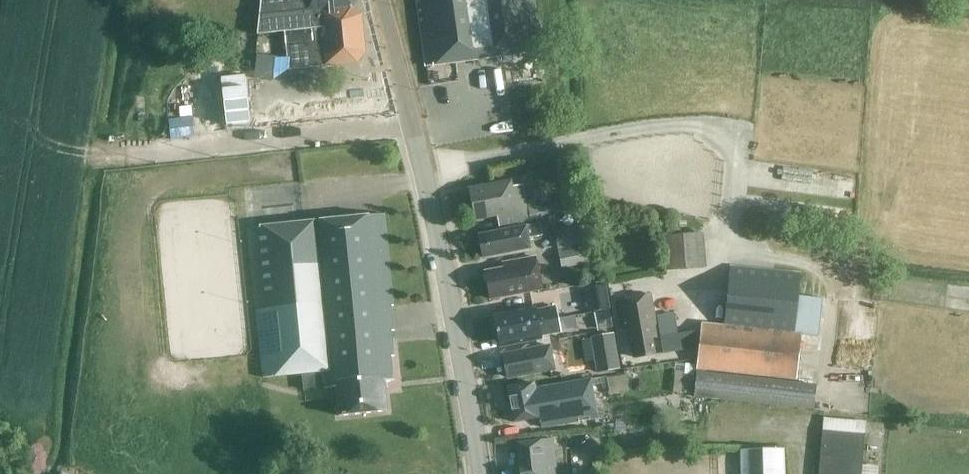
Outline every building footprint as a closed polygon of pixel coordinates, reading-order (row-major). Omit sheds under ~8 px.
[(285,31),(312,28),(320,28),(319,23),(322,23),(321,17),(321,8),(352,6),(351,0),(260,0),(256,27),(256,29),(258,32),(261,34),(285,31)] [(426,67),(542,50),(535,0),(417,0),(426,67)] [(288,69),(358,62),(366,53),(362,13),(352,6),(321,8),(321,17),(322,23),(319,23),(320,28),(312,28),(313,39),(286,42),(288,69)] [(286,41),(286,42),(313,39),(312,28),(285,31),(286,41)] [(513,187),(512,181),(470,189),(476,221),(498,216),(499,224),(529,218),(523,185),(513,187)] [(384,213),(249,227),(265,377),(324,371),(326,388),(336,387),(340,415),(387,410),(384,382),(393,381),(391,356),(394,356),(391,331),(394,330),(391,306),(393,305),(384,213)] [(607,222),(584,227),(587,241),(594,240),(593,236),(609,233),(607,222)] [(483,257),(530,248),(528,237),(542,235),(540,224),(478,235),(483,257)] [(555,231),(558,249),(586,243),(583,225),(555,231)] [(662,237),(665,271),(707,267),(703,233),(662,237)] [(559,251),(562,268),(589,263),(586,246),(559,251)] [(486,272),(491,299),(542,289),(536,257),(503,263),(504,268),(486,272)] [(694,396),(707,397),(815,409),(817,384),(705,373),(705,369),(797,378),(802,333),(794,332),(800,273),(731,266),(725,325),(703,322),(702,329),(661,336),(664,352),(700,346),(698,362),(697,368),(694,396)] [(610,309),(606,285),(590,287),(595,311),(610,309)] [(633,342),(636,358),(655,354),(652,338),(657,337),(655,324),(656,324),(651,295),(619,301),(624,330),(626,330),(629,343),(633,342)] [(497,331),(559,319),(556,306),(541,309),(541,313),(538,314),(536,307),(494,315),(497,331)] [(610,310),(599,313),(594,313),(598,330),(613,327),(610,310)] [(559,319),(497,331),(500,347),(542,339),(541,332),(545,331),(546,335),(561,332),(559,319)] [(620,369),(614,333),(590,337),(597,373),(620,369)] [(555,370),(551,346),(503,355),(508,379),(555,370)] [(540,418),(541,428),(597,417),(590,379),(536,389),(535,384),(508,388),(514,422),(540,418)] [(824,418),(823,430),(819,473),(862,473),(866,422),(824,418)] [(553,439),(518,444),(520,467),(520,473),(557,473),(553,439)] [(742,473),(785,473),(784,449),(741,450),(742,473)]
